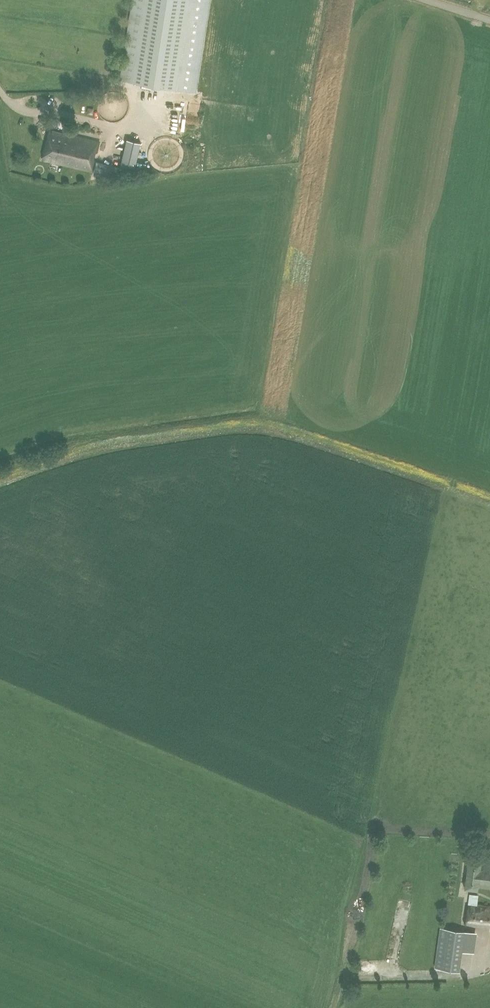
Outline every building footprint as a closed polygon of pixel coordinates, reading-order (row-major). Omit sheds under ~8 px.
[(189,0),(132,0),(119,79),(176,88),(189,0)] [(42,159),(92,170),(95,159),(89,158),(90,151),(96,153),(99,141),(49,130),(42,159)] [(141,142),(127,139),(120,168),(134,171),(141,142)] [(157,159),(158,142),(152,142),(150,158),(157,159)] [(118,177),(119,170),(95,164),(94,171),(118,177)] [(489,889),(489,863),(482,862),(482,860),(468,858),(464,888),(478,890),(478,887),(489,889)] [(468,903),(466,925),(489,927),(489,906),(468,903)] [(465,930),(441,927),(436,967),(460,970),(465,930)]
